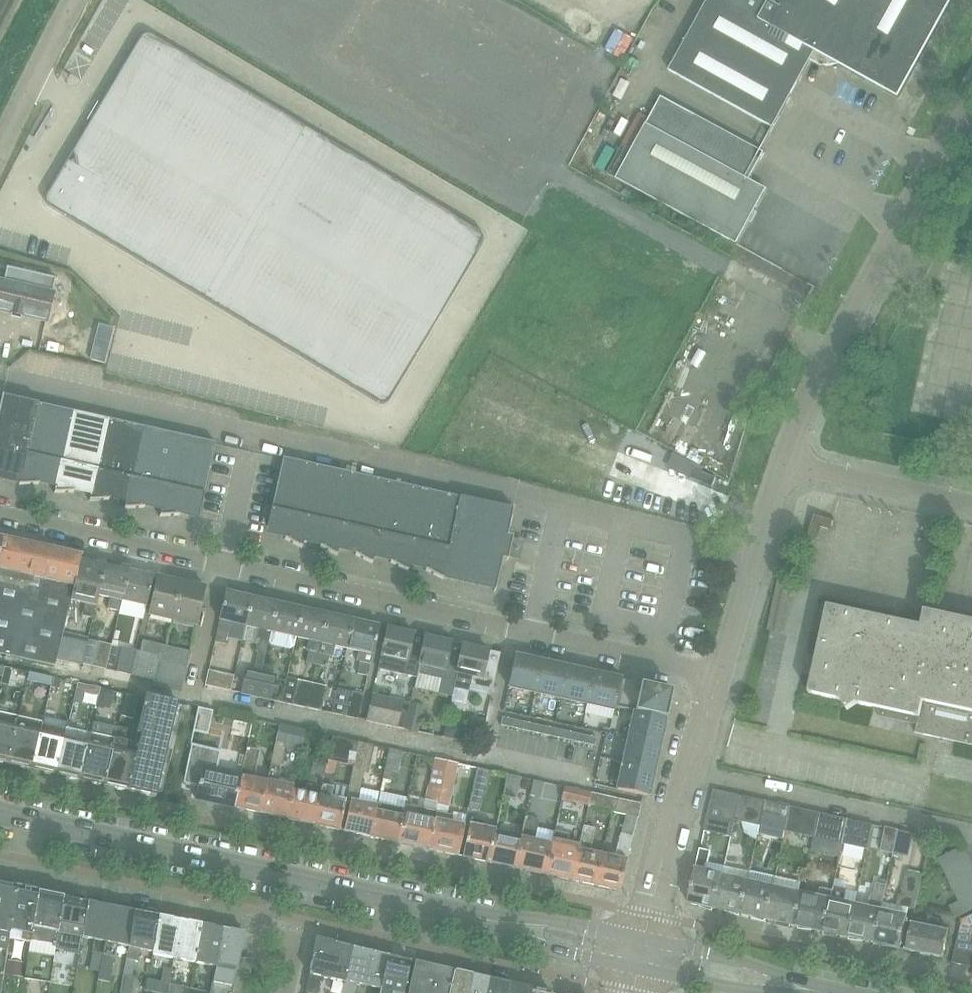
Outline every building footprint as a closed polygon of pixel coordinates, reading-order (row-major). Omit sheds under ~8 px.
[(695,22),(669,70),(775,129),(816,52),(898,97),(952,0),(707,0),(695,22)] [(45,197),(45,199),(45,201),(46,203),(47,205),(49,206),(380,403),(382,404),(384,404),(386,403),(388,402),(389,400),(484,242),(485,239),(485,236),(484,235),(483,233),(481,231),(151,35),(148,34),(146,34),(144,35),(142,36),(140,38),(46,195),(45,197)] [(607,173),(720,235),(737,244),(764,195),(746,186),(764,153),(661,97),(632,150),(622,145),(607,173)] [(971,259),(971,248),(960,245),(957,256),(971,259)] [(46,322),(55,282),(6,271),(4,283),(1,282),(0,285),(0,311),(46,322)] [(55,488),(54,493),(74,492),(75,484),(92,488),(89,501),(109,500),(111,492),(127,496),(124,509),(144,508),(146,500),(162,504),(160,517),(179,516),(181,508),(200,512),(215,443),(37,403),(37,405),(3,397),(3,395),(2,395),(0,404),(0,473),(21,477),(19,485),(39,484),(40,477),(57,480),(55,488)] [(392,554),(390,563),(407,572),(410,559),(427,562),(425,570),(443,580),(444,572),(496,583),(495,585),(496,585),(502,559),(508,560),(509,552),(506,551),(507,543),(511,544),(513,536),(508,535),(513,509),(512,509),(512,510),(461,499),(461,497),(283,457),(267,527),(286,531),(285,539),(302,548),(305,535),(322,539),(320,547),(337,556),(340,543),(357,547),(355,555),(372,564),(375,551),(392,554)] [(808,534),(808,536),(809,536),(809,535),(817,538),(818,539),(821,527),(833,530),(833,529),(832,529),(834,521),(835,522),(835,521),(834,520),(833,520),(833,522),(815,517),(810,534),(808,534)] [(7,538),(0,567),(0,654),(59,667),(61,659),(59,658),(62,645),(71,604),(80,560),(81,555),(7,538)] [(97,564),(80,560),(71,604),(84,607),(82,616),(93,618),(98,594),(105,565),(104,565),(104,566),(97,565),(97,564)] [(105,565),(98,594),(110,597),(108,609),(120,611),(123,600),(129,570),(128,570),(128,572),(121,570),(121,569),(105,566),(105,565)] [(129,571),(129,570),(123,600),(147,605),(153,576),(152,576),(152,577),(145,576),(145,575),(129,571)] [(157,577),(153,596),(149,615),(173,620),(181,582),(157,577)] [(204,587),(181,582),(173,620),(196,625),(204,587)] [(251,597),(226,591),(215,642),(225,644),(230,622),(244,626),(251,597)] [(269,601),(251,597),(244,626),(259,629),(257,640),(258,640),(256,651),(257,652),(254,669),(247,668),(242,693),(256,696),(261,671),(262,671),(269,642),(268,641),(276,604),(269,603),(269,601)] [(276,603),(276,604),(268,641),(269,642),(271,645),(290,649),(294,647),(297,637),(303,609),(276,603)] [(809,693),(840,700),(847,710),(857,704),(918,717),(915,733),(971,745),(971,621),(925,610),(922,626),(828,606),(809,693)] [(319,612),(303,609),(297,637),(309,639),(306,650),(309,651),(306,663),(316,665),(327,616),(319,614),(319,612)] [(327,614),(327,616),(316,665),(327,668),(330,655),(333,656),(335,645),(348,648),(354,620),(327,614)] [(379,626),(354,620),(348,648),(346,657),(357,659),(357,661),(360,662),(357,673),(368,676),(379,626)] [(387,627),(383,646),(378,668),(416,677),(423,646),(411,644),(413,633),(387,627)] [(451,642),(425,635),(423,646),(416,677),(413,687),(452,696),(453,688),(460,655),(448,652),(451,642)] [(76,648),(62,645),(59,658),(61,659),(83,664),(89,638),(79,636),(76,648)] [(92,639),(89,638),(83,664),(106,670),(112,645),(91,640),(92,639)] [(143,640),(141,649),(160,654),(162,645),(143,640)] [(488,650),(463,644),(460,655),(453,688),(468,691),(470,684),(492,689),(498,663),(486,660),(488,650)] [(118,671),(131,674),(137,648),(124,645),(118,671)] [(190,651),(162,645),(160,654),(159,659),(186,665),(190,651)] [(141,649),(137,648),(131,674),(155,679),(159,659),(160,654),(141,649)] [(542,661),(533,659),(515,656),(508,686),(535,692),(542,661)] [(186,665),(159,659),(155,679),(154,685),(180,692),(186,665)] [(568,667),(542,661),(535,692),(561,698),(568,667)] [(594,673),(568,667),(561,698),(587,704),(594,673)] [(233,676),(209,670),(205,685),(230,690),(233,676)] [(261,671),(256,696),(270,699),(276,674),(262,671),(261,671)] [(54,678),(29,672),(28,681),(51,686),(52,686),(54,678)] [(594,673),(587,704),(614,710),(615,707),(614,707),(620,679),(594,673)] [(312,683),(287,677),(281,703),(306,708),(312,683)] [(61,680),(54,678),(52,686),(51,686),(50,687),(59,689),(61,680)] [(614,707),(615,707),(634,711),(665,718),(666,718),(672,690),(620,679),(614,707)] [(327,686),(312,683),(306,708),(321,711),(327,686)] [(0,684),(0,687),(0,762),(8,764),(19,718),(4,714),(11,687),(0,684)] [(337,688),(332,714),(358,720),(364,694),(337,688)] [(127,692),(126,694),(122,715),(134,717),(139,695),(127,692)] [(366,721),(404,730),(411,703),(373,693),(366,721)] [(136,735),(142,737),(140,745),(129,791),(156,797),(178,703),(145,695),(136,735)] [(424,706),(411,703),(404,730),(418,733),(424,706)] [(198,707),(193,731),(208,734),(213,711),(211,710),(210,711),(200,709),(201,708),(198,707)] [(634,711),(629,736),(659,743),(665,718),(634,711)] [(502,717),(500,725),(511,727),(513,719),(502,717)] [(44,723),(19,718),(8,764),(34,769),(44,723)] [(513,719),(511,727),(521,730),(523,722),(513,719)] [(523,722),(521,730),(532,732),(533,724),(523,722)] [(69,729),(44,723),(34,769),(58,775),(69,729)] [(95,723),(93,735),(82,780),(105,785),(116,740),(101,736),(104,725),(95,723)] [(279,724),(267,781),(260,813),(286,819),(292,791),(293,786),(277,782),(284,749),(301,753),(306,730),(279,724)] [(533,724),(532,732),(542,734),(544,726),(533,724)] [(544,726),(542,734),(553,736),(554,729),(544,726)] [(93,735),(69,729),(58,775),(82,780),(93,735)] [(554,729),(553,736),(563,739),(565,731),(554,729)] [(565,731),(563,739),(573,741),(575,733),(565,731)] [(575,733),(573,741),(584,743),(586,735),(575,733)] [(586,735),(584,743),(594,746),(596,738),(586,735)] [(623,762),(654,769),(659,743),(629,736),(623,762)] [(358,742),(332,737),(328,760),(347,765),(350,752),(356,753),(358,742)] [(140,745),(116,740),(105,785),(128,790),(128,791),(129,791),(140,745)] [(340,830),(369,837),(375,808),(358,804),(364,772),(368,773),(373,746),(358,742),(356,753),(346,799),(340,830)] [(191,744),(183,783),(186,784),(185,785),(187,786),(187,784),(198,787),(196,799),(234,807),(242,772),(241,772),(240,777),(216,772),(221,751),(195,746),(195,745),(191,744)] [(247,748),(242,772),(234,807),(260,813),(267,781),(254,778),(260,751),(247,748)] [(403,752),(389,749),(377,805),(376,805),(375,808),(369,837),(396,842),(403,811),(387,807),(392,782),(397,783),(403,752)] [(427,787),(424,799),(437,802),(446,762),(435,759),(429,787),(427,787)] [(326,765),(312,762),(308,784),(307,784),(305,794),(292,791),(286,819),(313,824),(325,773),(326,765)] [(458,765),(446,762),(437,802),(438,802),(438,805),(449,807),(458,765)] [(617,789),(648,796),(654,769),(623,762),(617,789)] [(468,809),(479,811),(482,798),(486,793),(491,771),(477,768),(468,809)] [(335,775),(325,773),(313,824),(340,830),(346,799),(331,796),(335,775)] [(521,777),(507,775),(503,796),(516,800),(521,777)] [(533,780),(529,796),(541,798),(544,783),(533,780)] [(561,800),(589,806),(592,793),(564,787),(561,800)] [(727,793),(714,790),(707,817),(720,820),(727,793)] [(592,793),(589,806),(613,811),(616,798),(592,793)] [(740,796),(727,793),(720,820),(734,823),(734,822),(740,796)] [(764,801),(740,796),(734,822),(759,826),(764,801)] [(641,804),(616,798),(613,811),(624,814),(615,857),(603,854),(596,886),(620,891),(626,859),(638,818),(641,804)] [(790,807),(764,801),(759,826),(772,829),(773,825),(786,828),(790,807)] [(820,813),(790,807),(786,828),(785,832),(814,838),(820,813)] [(404,808),(403,811),(396,842),(426,849),(434,815),(404,808)] [(450,818),(434,815),(426,849),(458,856),(467,816),(451,813),(450,818)] [(848,819),(820,813),(814,838),(843,844),(848,819)] [(720,820),(707,817),(704,831),(731,838),(734,823),(720,820)] [(524,818),(520,835),(518,843),(519,843),(513,868),(545,875),(552,844),(551,844),(533,840),(537,821),(524,818)] [(470,819),(466,837),(462,857),(488,862),(495,830),(481,827),(483,822),(470,819)] [(873,825),(848,819),(843,844),(867,850),(873,825)] [(584,826),(579,846),(580,846),(572,881),(596,886),(603,854),(591,851),(596,829),(584,826)] [(898,830),(885,827),(880,851),(893,854),(898,830)] [(520,835),(495,830),(488,862),(513,868),(519,843),(518,843),(520,835)] [(554,832),(551,844),(552,844),(545,875),(572,881),(580,846),(579,846),(564,843),(566,834),(554,832)] [(939,859),(944,870),(967,859),(962,848),(944,857),(939,859)] [(712,852),(700,849),(688,903),(714,909),(723,875),(708,871),(712,852)] [(949,881),(971,870),(971,868),(967,859),(944,870),(949,881)] [(749,873),(724,867),(723,875),(714,909),(716,909),(716,908),(740,914),(747,882),(749,873)] [(954,891),(971,883),(971,870),(949,881),(954,891)] [(750,871),(749,873),(747,882),(740,914),(766,919),(773,888),(776,877),(750,871)] [(921,876),(908,873),(903,896),(900,895),(898,906),(914,909),(921,876)] [(802,883),(776,877),(773,888),(766,919),(796,926),(803,892),(800,891),(802,883)] [(0,883),(0,992),(1,992),(8,941),(10,922),(15,886),(0,883)] [(960,902),(971,896),(971,883),(954,891),(960,902)] [(37,891),(15,886),(10,922),(8,941),(9,941),(9,939),(30,942),(32,926),(37,891)] [(869,909),(857,906),(850,938),(875,943),(882,912),(887,888),(878,886),(875,898),(871,897),(869,909)] [(833,893),(824,932),(850,938),(857,906),(860,894),(847,891),(834,889),(833,893)] [(819,890),(818,895),(803,892),(796,926),(824,932),(833,893),(819,890)] [(62,896),(37,891),(32,926),(30,942),(25,979),(50,983),(55,949),(56,931),(62,896)] [(88,901),(62,896),(56,931),(55,949),(65,951),(65,952),(79,955),(82,937),(88,901)] [(960,902),(965,913),(971,910),(971,896),(960,902)] [(93,898),(91,901),(88,901),(82,937),(94,939),(88,970),(99,973),(111,906),(101,904),(100,899),(93,898)] [(965,913),(960,902),(951,907),(956,918),(965,913)] [(123,904),(121,908),(111,906),(99,973),(98,980),(110,983),(115,958),(113,957),(116,944),(128,946),(135,911),(132,910),(131,906),(123,904)] [(147,909),(144,913),(135,911),(128,946),(122,975),(131,977),(134,960),(137,961),(139,949),(150,951),(158,915),(155,915),(154,911),(147,909)] [(163,912),(160,916),(158,915),(150,951),(150,954),(173,959),(181,920),(173,918),(173,914),(163,912)] [(907,917),(882,912),(875,943),(900,949),(907,917)] [(193,918),(190,922),(181,920),(173,959),(194,963),(202,924),(200,924),(199,919),(193,918)] [(912,923),(910,930),(906,950),(943,958),(946,944),(947,945),(950,931),(936,928),(938,920),(928,918),(926,926),(912,923)] [(208,921),(206,925),(202,924),(194,963),(215,968),(224,929),(214,927),(214,923),(208,921)] [(209,992),(231,992),(244,933),(224,929),(215,968),(209,992)] [(957,935),(952,964),(971,967),(971,944),(970,944),(971,937),(957,935)] [(309,974),(305,992),(309,992),(316,992),(320,977),(344,982),(352,947),(334,943),(334,944),(317,939),(309,974)] [(352,947),(344,982),(342,992),(354,992),(356,983),(378,988),(380,989),(387,955),(352,947)] [(379,992),(391,992),(392,991),(400,992),(403,992),(410,961),(387,955),(380,989),(379,992)] [(408,992),(450,992),(455,971),(415,962),(408,992)] [(455,971),(450,992),(468,992),(472,975),(455,971)] [(180,973),(177,985),(169,983),(167,992),(189,992),(190,988),(193,976),(180,973)] [(472,975),(468,992),(488,992),(491,980),(472,975)] [(491,980),(488,992),(508,992),(510,984),(491,980)] [(510,984),(508,992),(528,992),(529,989),(510,984)]
